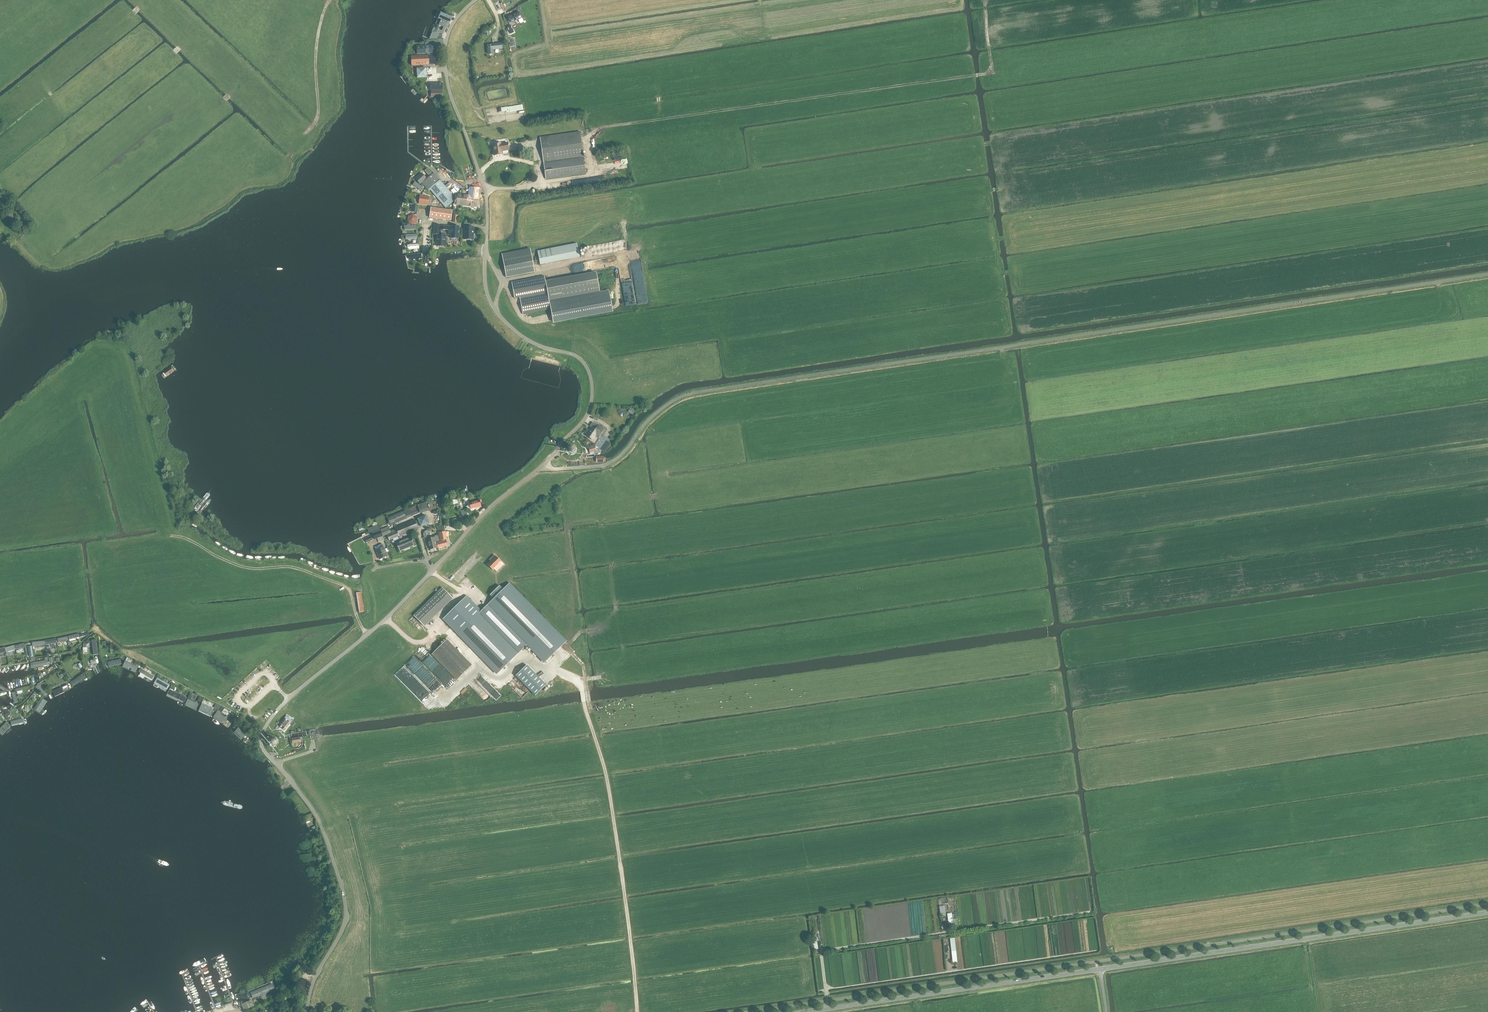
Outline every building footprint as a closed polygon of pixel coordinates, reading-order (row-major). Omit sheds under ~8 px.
[(522,18),(519,11),(511,15),(508,16),(511,23),(522,18)] [(441,23),(442,23),(441,26),(445,27),(443,31),(439,30),(437,33),(443,33),(448,22),(449,23),(451,18),(442,14),(440,19),(443,20),(442,22),(441,23)] [(501,43),(487,45),(488,54),(493,53),(493,49),(501,48),(501,43)] [(428,55),(411,56),(412,66),(435,65),(435,55),(430,55),(428,55)] [(427,77),(426,68),(417,68),(417,78),(427,77)] [(543,162),(583,157),(580,135),(582,135),(582,132),(580,132),(580,131),(540,137),(543,162)] [(501,143),(493,144),(494,155),(503,154),(502,151),(509,150),(508,143),(501,144),(501,143)] [(583,157),(543,163),(546,179),(585,173),(583,157)] [(427,179),(421,173),(415,178),(420,184),(422,183),(427,179)] [(440,180),(436,175),(434,173),(422,183),(427,188),(429,190),(440,180)] [(456,198),(440,180),(429,190),(429,191),(430,190),(446,208),(455,200),(456,198)] [(414,182),(412,185),(421,191),(423,188),(414,182)] [(469,195),(456,194),(456,198),(455,200),(455,205),(478,207),(480,197),(479,197),(479,189),(478,189),(470,188),(469,195)] [(420,195),(419,204),(428,205),(430,197),(420,195)] [(411,212),(417,213),(418,205),(414,205),(414,204),(410,203),(410,204),(411,205),(411,207),(412,207),(411,212)] [(431,208),(430,218),(451,221),(452,211),(431,208)] [(14,224),(18,220),(10,213),(6,217),(14,224)] [(417,223),(418,217),(413,214),(408,216),(408,222),(412,225),(417,223)] [(434,225),(434,234),(436,234),(436,241),(437,242),(437,244),(437,246),(445,247),(445,246),(445,245),(445,239),(446,239),(446,235),(443,235),(443,231),(441,231),(441,226),(434,225)] [(443,231),(443,235),(446,235),(447,235),(450,235),(450,237),(450,238),(451,238),(454,238),(455,239),(458,239),(459,239),(459,238),(459,236),(459,227),(443,226),(443,230),(446,230),(446,231),(443,231)] [(465,227),(464,240),(469,240),(473,240),(473,239),(473,237),(474,227),(465,227)] [(577,243),(538,249),(540,263),(580,257),(577,243)] [(530,249),(502,255),(506,277),(534,272),(530,249)] [(596,273),(545,282),(549,301),(600,291),(596,273)] [(515,298),(547,292),(544,276),(512,282),(515,298)] [(609,291),(549,302),(553,322),(612,311),(609,291)] [(547,293),(520,298),(523,314),(550,309),(547,293)] [(592,427),(586,436),(592,440),(596,436),(599,438),(602,434),(605,430),(593,422),(590,425),(592,427)] [(602,434),(594,445),(602,450),(604,452),(611,443),(608,441),(609,439),(602,434)] [(575,451),(575,449),(575,447),(574,446),(572,445),(570,445),(568,446),(567,447),(567,449),(567,451),(568,452),(570,453),(572,453),(574,452),(575,451)] [(479,500),(469,503),(471,509),(475,507),(476,508),(481,507),(480,506),(481,506),(481,505),(482,505),(481,500),(479,500)] [(403,511),(387,518),(390,525),(406,519),(420,513),(416,506),(403,511)] [(429,523),(425,516),(417,519),(418,520),(420,526),(421,527),(429,523)] [(415,521),(414,520),(395,528),(399,536),(418,529),(417,527),(420,526),(418,520),(415,521)] [(378,525),(367,529),(368,533),(372,532),(379,530),(378,525)] [(381,531),(383,536),(391,533),(389,528),(381,531)] [(399,536),(395,529),(390,531),(393,539),(399,536)] [(374,539),(377,538),(382,536),(379,530),(372,532),(374,539)] [(447,546),(446,541),(447,540),(445,532),(439,533),(440,541),(440,542),(437,543),(438,548),(447,546)] [(435,537),(427,539),(430,550),(437,548),(436,542),(439,541),(438,535),(434,536),(435,537)] [(410,537),(403,540),(406,548),(414,545),(410,537)] [(396,543),(399,551),(406,548),(403,540),(396,543)] [(384,550),(383,546),(382,544),(380,545),(375,547),(376,550),(380,559),(387,556),(386,552),(384,550)] [(493,570),(494,569),(497,566),(499,568),(503,565),(501,562),(494,555),(491,558),(492,559),(490,561),(487,564),(493,570)] [(466,596),(443,619),(497,674),(527,644),(544,662),(565,641),(509,583),(503,590),(500,587),(497,590),(494,592),(491,595),(494,598),(481,611),(466,596)] [(442,588),(414,616),(424,626),(453,598),(442,588)] [(362,592),(355,593),(358,614),(365,613),(362,592)] [(472,665),(447,640),(432,654),(457,680),(472,665)] [(431,664),(436,660),(430,654),(423,661),(426,664),(428,662),(431,664)] [(121,665),(120,659),(107,661),(108,667),(121,665)] [(124,665),(136,670),(137,667),(125,661),(124,665)] [(545,684),(526,665),(516,676),(534,695),(545,684)] [(139,671),(152,679),(154,676),(141,668),(139,671)] [(85,677),(85,676),(83,673),(70,683),(72,686),(85,677)] [(155,682),(166,688),(168,685),(157,679),(155,682)] [(46,693),(37,684),(35,686),(44,695),(46,693)] [(67,685),(53,691),(55,696),(69,690),(67,685)] [(184,702),(187,697),(170,689),(167,694),(184,702)] [(40,713),(46,702),(47,702),(41,699),(34,709),(40,713)] [(199,704),(188,699),(185,704),(196,709),(199,704)] [(202,704),(199,709),(211,714),(213,710),(202,704)] [(217,712),(213,717),(222,722),(224,720),(225,721),(227,719),(217,712)] [(279,726),(282,728),(285,731),(292,721),(286,716),(279,726)] [(0,734),(10,725),(8,722),(0,730),(0,733),(0,734)] [(238,728),(235,732),(242,738),(245,734),(238,728)] [(269,740),(268,742),(269,744),(270,745),(272,746),(274,746),(276,745),(277,744),(277,742),(277,740),(276,738),(274,738),(272,738),(270,738),(269,740)] [(955,896),(940,897),(941,913),(956,912),(955,896)] [(948,914),(949,928),(954,928),(954,929),(958,928),(956,913),(952,914),(952,913),(948,914)] [(260,995),(262,999),(268,996),(266,993),(267,993),(266,993),(274,989),(272,984),(251,993),(253,998),(260,995)] [(244,1010),(253,1006),(251,1000),(241,1004),(244,1010)]
